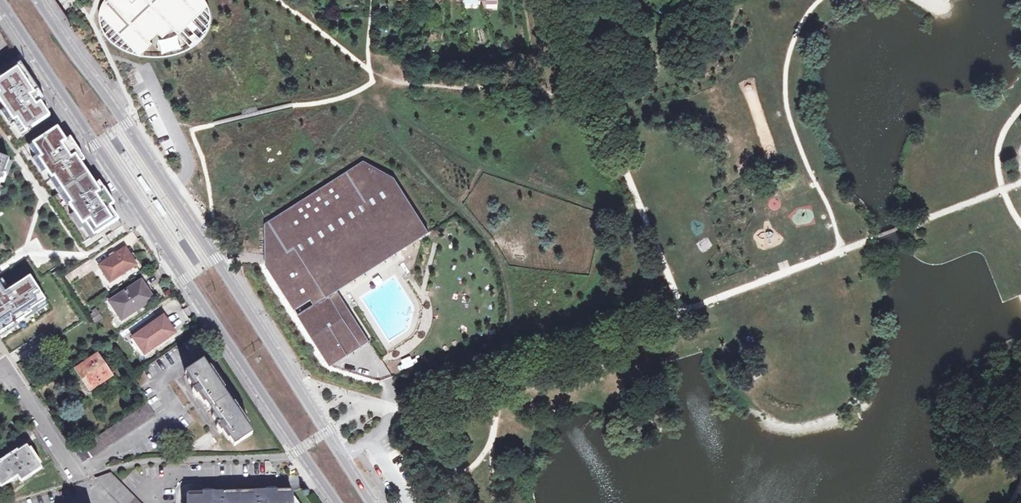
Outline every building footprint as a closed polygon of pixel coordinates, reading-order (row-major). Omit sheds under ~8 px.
[(111,1),(108,5),(106,9),(105,13),(105,18),(109,18),(145,57),(166,38),(167,40),(178,31),(183,36),(194,26),(197,28),(201,24),(198,22),(213,8),(209,2),(207,0),(112,0),(111,1)] [(18,69),(41,103),(45,101),(22,66),(18,69)] [(58,128),(41,103),(18,69),(0,81),(0,93),(1,94),(0,94),(0,101),(30,146),(58,128)] [(60,191),(88,173),(81,163),(85,160),(70,138),(67,141),(58,128),(30,146),(60,191)] [(10,159),(0,156),(0,184),(10,159)] [(365,161),(266,224),(267,257),(267,266),(331,366),(372,340),(339,290),(429,233),(394,178),(365,161)] [(115,204),(100,182),(96,185),(88,173),(60,191),(52,197),(87,250),(123,226),(111,207),(115,204)] [(140,178),(138,179),(148,194),(151,192),(141,177),(140,178)] [(156,200),(154,202),(163,216),(164,216),(166,214),(156,200)] [(13,251),(0,231),(0,260),(13,251)] [(99,265),(110,282),(136,264),(126,248),(99,265)] [(91,278),(96,275),(88,262),(83,265),(91,278)] [(2,324),(6,331),(17,324),(16,322),(25,317),(24,315),(33,310),(34,311),(46,303),(31,280),(21,285),(19,283),(10,289),(11,292),(6,295),(0,285),(0,326),(2,324)] [(109,301),(121,320),(155,299),(142,280),(109,301)] [(90,315),(95,321),(101,318),(96,311),(90,315)] [(133,338),(145,355),(175,333),(163,317),(133,338)] [(76,369),(91,390),(111,376),(97,355),(76,369)] [(196,389),(193,391),(197,397),(200,395),(220,424),(217,427),(221,432),(224,430),(234,446),(252,433),(204,362),(186,374),(196,389)] [(124,388),(128,396),(130,395),(132,398),(137,395),(135,391),(136,391),(130,383),(124,388)] [(92,458),(156,415),(148,403),(84,446),(92,458)] [(11,454),(4,459),(5,461),(0,464),(0,485),(1,487),(17,477),(21,482),(42,469),(27,447),(13,456),(11,454)] [(110,473),(96,478),(120,502),(140,502),(110,473)] [(189,502),(297,502),(293,496),(292,496),(291,490),(276,490),(276,492),(267,492),(267,496),(263,496),(263,495),(262,494),(262,493),(261,493),(260,493),(259,492),(258,493),(255,493),(255,491),(225,492),(225,493),(221,493),(220,493),(219,494),(218,494),(217,495),(217,496),(216,496),(216,497),(212,497),(212,494),(203,494),(203,493),(188,493),(189,502)]
